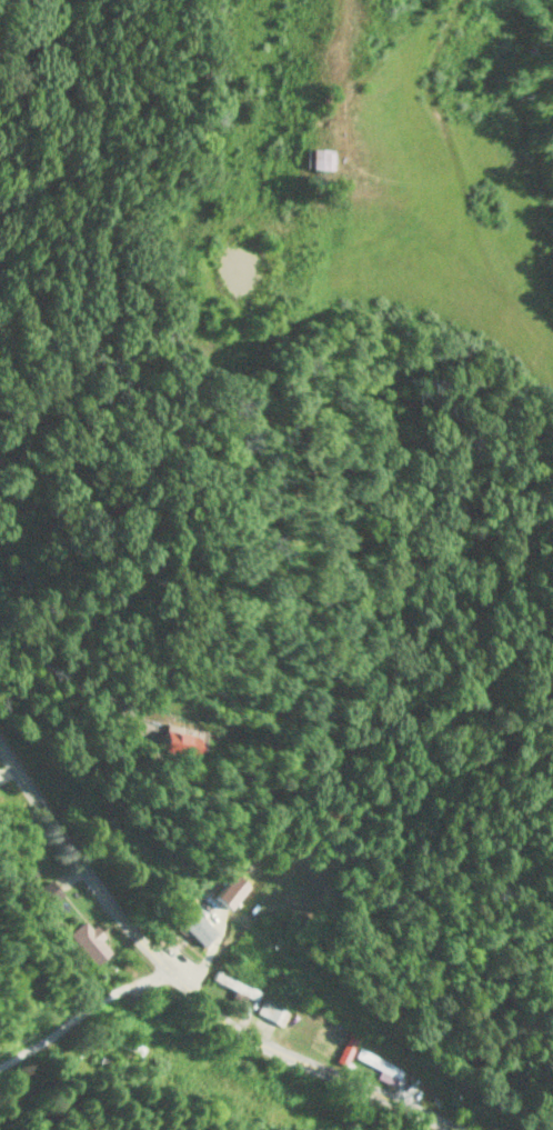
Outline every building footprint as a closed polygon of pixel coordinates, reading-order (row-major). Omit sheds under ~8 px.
[(332,149),(306,149),(306,169),(332,169),(332,149)] [(204,738),(164,730),(159,754),(200,762),(204,738)] [(249,889),(235,875),(213,897),(227,911),(249,889)] [(64,896),(51,880),(32,894),(46,911),(64,896)] [(217,933),(192,908),(177,923),(202,948),(217,933)] [(70,934),(90,961),(107,948),(87,921),(70,934)] [(258,1001),(262,991),(217,973),(213,984),(258,1001)] [(295,1006),(271,993),(258,1015),(283,1028),(295,1006)] [(110,1041),(141,1057),(145,1050),(113,1034),(110,1041)] [(357,1059),(400,1079),(404,1071),(361,1051),(357,1059)]
